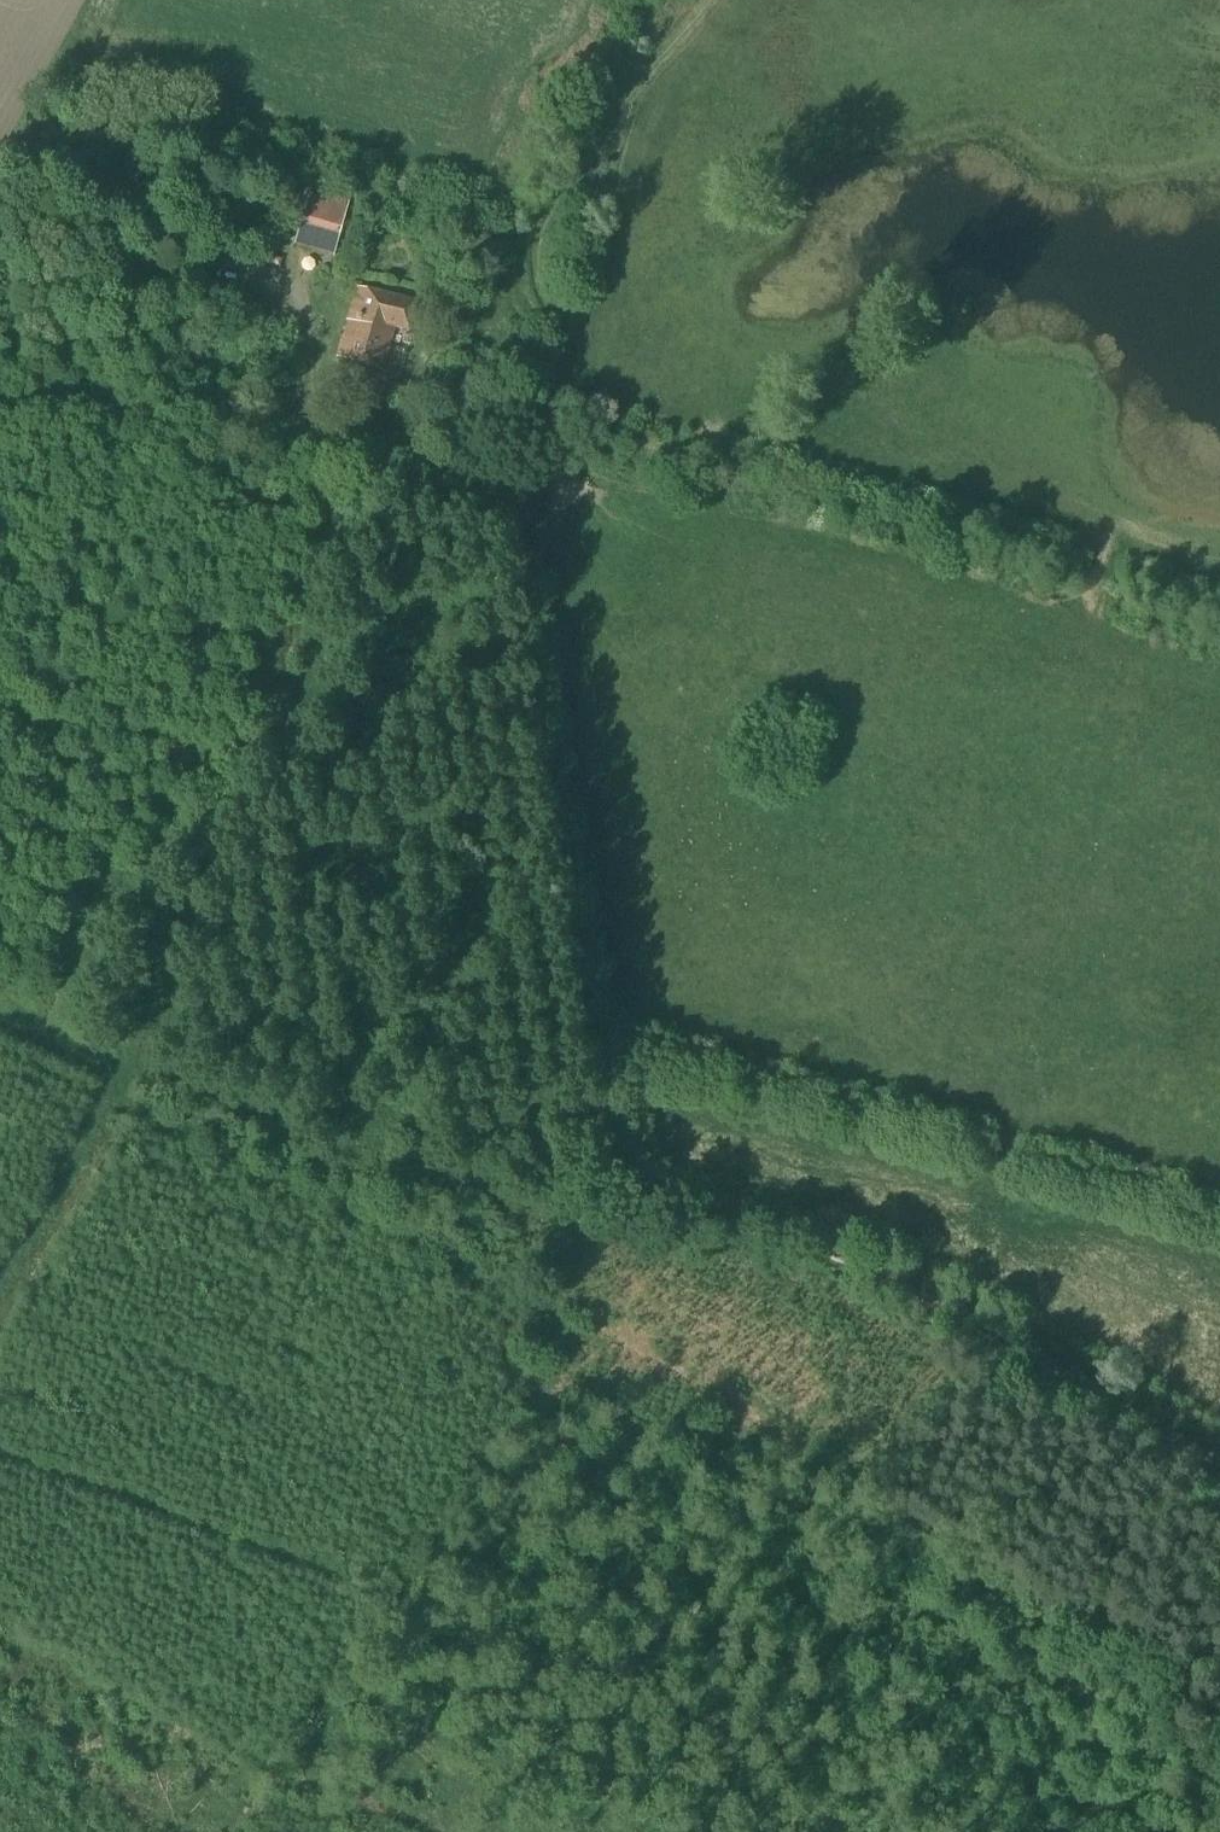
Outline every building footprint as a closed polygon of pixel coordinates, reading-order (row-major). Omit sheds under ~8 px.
[(332,258),(349,201),(309,190),(293,246),(332,258)] [(406,333),(415,303),(353,287),(334,356),(381,369),(392,329),(406,333)]
